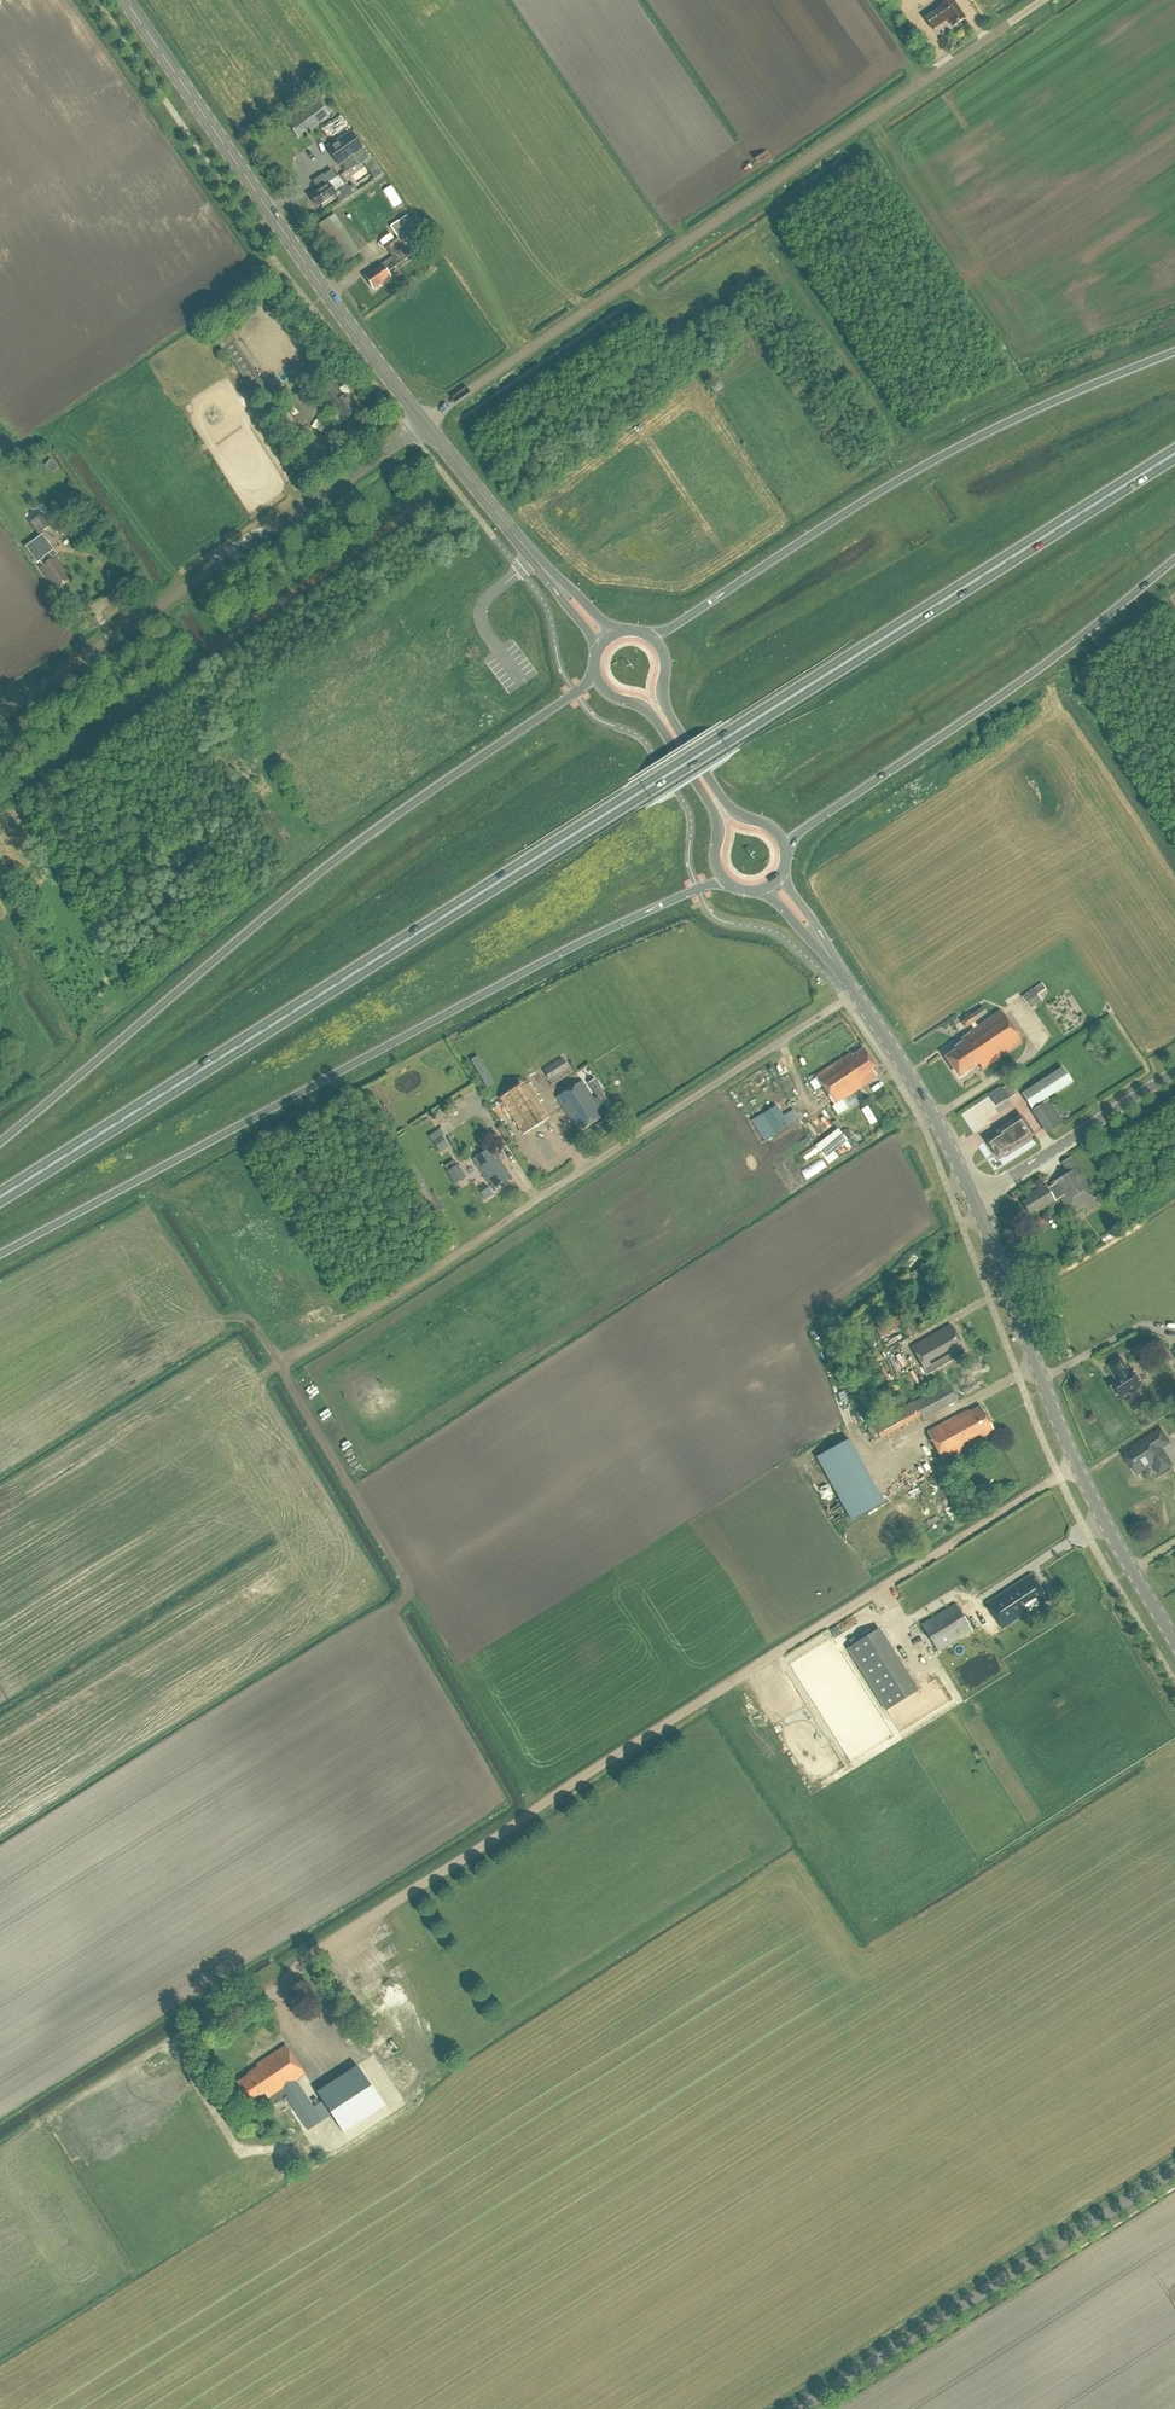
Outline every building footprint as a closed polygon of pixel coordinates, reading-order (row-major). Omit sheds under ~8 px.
[(943,3),(938,6),(938,7),(923,17),(931,30),(946,20),(951,27),(964,18),(953,1),(954,0),(941,0),(943,3)] [(319,101),(300,115),(288,124),(298,138),(310,129),(329,114),(319,101)] [(330,151),(333,156),(333,157),(340,167),(343,165),(348,172),(369,157),(353,135),(346,139),(341,143),(338,138),(327,146),(330,151)] [(318,193),(310,198),(318,208),(326,202),(327,204),(338,196),(335,193),(346,186),(339,177),(337,179),(332,172),(324,177),(323,176),(314,182),(319,191),(317,192),(318,193)] [(326,221),(351,259),(362,252),(337,214),(326,221)] [(373,289),(391,277),(387,272),(411,256),(410,255),(426,244),(406,215),(390,227),(398,239),(389,245),(396,255),(382,265),(365,277),(373,289)] [(259,379),(249,386),(262,404),(272,397),(259,379)] [(315,399),(307,388),(292,399),(300,411),(294,415),(301,425),(334,403),(345,420),(357,412),(351,403),(352,402),(346,394),(344,396),(334,382),(325,389),(327,392),(315,399)] [(283,437),(296,429),(285,413),(273,421),(283,437)] [(337,440),(326,446),(334,461),(345,455),(337,440)] [(54,472),(60,466),(51,459),(46,465),(54,472)] [(39,534),(52,525),(43,512),(31,521),(39,534)] [(42,566),(40,567),(55,589),(70,578),(55,557),(52,558),(49,553),(54,550),(43,534),(25,546),(37,563),(39,561),(42,566)] [(1029,1008),(1041,1000),(1037,994),(1042,991),(1046,989),(1041,982),(1022,996),(1029,1008)] [(978,1063),(977,1064),(978,1064),(982,1070),(1022,1042),(1001,1010),(978,1026),(975,1021),(987,1013),(982,1007),(961,1021),(966,1027),(971,1023),(974,1028),(969,1031),(970,1033),(961,1039),(963,1041),(954,1047),(956,1050),(956,1049),(962,1058),(970,1052),(978,1063)] [(876,1067),(863,1048),(853,1055),(851,1052),(815,1076),(817,1078),(825,1090),(834,1105),(877,1077),(872,1069),(876,1067)] [(956,1049),(956,1050),(946,1056),(960,1076),(978,1064),(977,1064),(978,1063),(970,1052),(962,1058),(956,1049)] [(566,1079),(567,1056),(552,1055),(551,1065),(545,1065),(545,1074),(551,1074),(550,1079),(566,1079)] [(1046,1132),(1062,1121),(1046,1096),(1071,1081),(1062,1066),(1021,1092),(1046,1132)] [(596,1097),(604,1092),(595,1078),(587,1084),(596,1097)] [(817,1078),(809,1083),(817,1095),(825,1090),(817,1078)] [(583,1129),(599,1119),(595,1112),(597,1111),(592,1102),(594,1101),(582,1081),(557,1097),(577,1129),(581,1126),(583,1129)] [(503,1097),(522,1136),(552,1121),(533,1082),(503,1097)] [(1009,1098),(1016,1094),(1009,1083),(1002,1088),(1009,1098)] [(871,1106),(864,1109),(871,1125),(878,1122),(871,1106)] [(769,1124),(759,1130),(766,1142),(776,1135),(788,1127),(775,1107),(763,1115),(769,1124)] [(1009,1151),(1034,1135),(1021,1115),(996,1131),(997,1133),(986,1140),(992,1150),(993,1150),(997,1156),(1008,1149),(1009,1151)] [(431,1134),(440,1152),(451,1146),(441,1128),(431,1134)] [(840,1128),(816,1146),(830,1164),(840,1156),(835,1151),(849,1140),(840,1128)] [(528,1150),(533,1146),(519,1132),(515,1136),(528,1150)] [(493,1189),(510,1178),(491,1148),(473,1159),(493,1189)] [(1097,1198),(1073,1158),(1062,1164),(1067,1174),(1050,1183),(1052,1185),(1048,1187),(1046,1184),(1026,1195),(1028,1198),(1027,1198),(1021,1201),(1027,1212),(1028,1212),(1029,1213),(1035,1209),(1037,1212),(1060,1197),(1069,1213),(1097,1198)] [(456,1183),(466,1177),(458,1164),(448,1170),(456,1183)] [(485,1200),(493,1194),(486,1185),(478,1189),(485,1200)] [(431,1216),(439,1211),(429,1194),(421,1199),(431,1216)] [(919,1269),(910,1274),(913,1280),(922,1274),(919,1269)] [(951,1324),(911,1347),(926,1372),(927,1374),(964,1352),(963,1350),(965,1349),(951,1324)] [(1130,1393),(1131,1395),(1140,1389),(1139,1388),(1143,1385),(1133,1370),(1130,1372),(1121,1358),(1108,1366),(1117,1380),(1110,1385),(1119,1400),(1130,1393)] [(922,1419),(949,1405),(958,1400),(948,1383),(939,1387),(894,1412),(872,1423),(880,1437),(902,1426),(920,1416),(922,1419)] [(994,1430),(981,1406),(969,1412),(968,1409),(927,1432),(942,1460),(979,1440),(978,1439),(994,1430)] [(1172,1466),(1161,1448),(1170,1443),(1162,1430),(1133,1448),(1135,1451),(1126,1457),(1137,1474),(1153,1464),(1159,1474),(1172,1466)] [(850,1521),(886,1505),(857,1438),(821,1454),(850,1521)] [(1002,1628),(1047,1599),(1030,1574),(986,1604),(1002,1628)] [(973,1630),(956,1603),(921,1625),(938,1652),(973,1630)] [(919,1694),(888,1628),(852,1645),(883,1711),(919,1694)] [(248,2075),(237,2083),(250,2104),(265,2094),(273,2106),(285,2097),(308,2131),(323,2121),(322,2120),(313,2107),(296,2081),(299,2079),(305,2075),(286,2045),(257,2065),(258,2067),(247,2074),(248,2075)]
